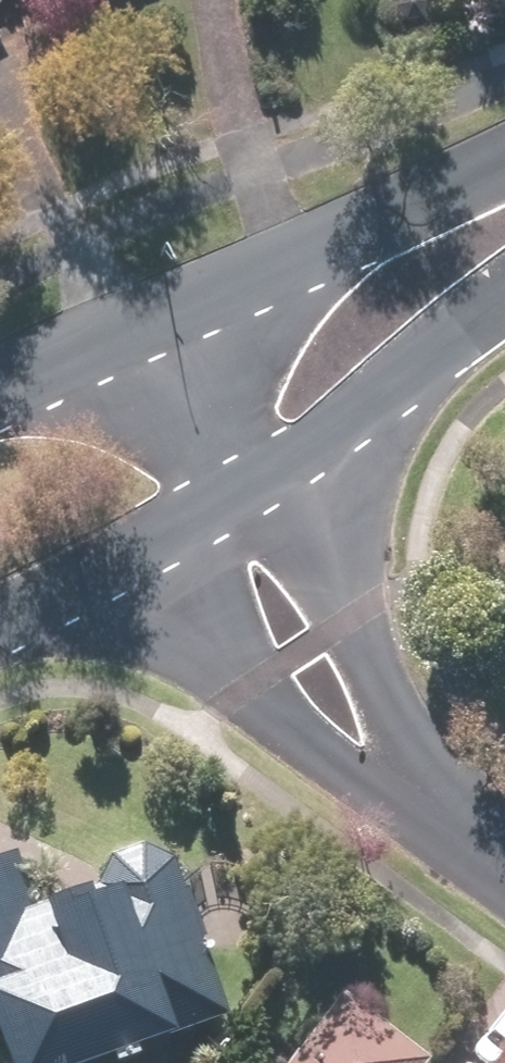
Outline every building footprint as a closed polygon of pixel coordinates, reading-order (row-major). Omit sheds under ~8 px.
[(222,1019),(166,866),(137,851),(107,862),(92,893),(32,915),(12,858),(0,863),(0,1062),(101,1062),(222,1019)] [(336,999),(287,1062),(419,1062),(420,1062),(336,999)]
